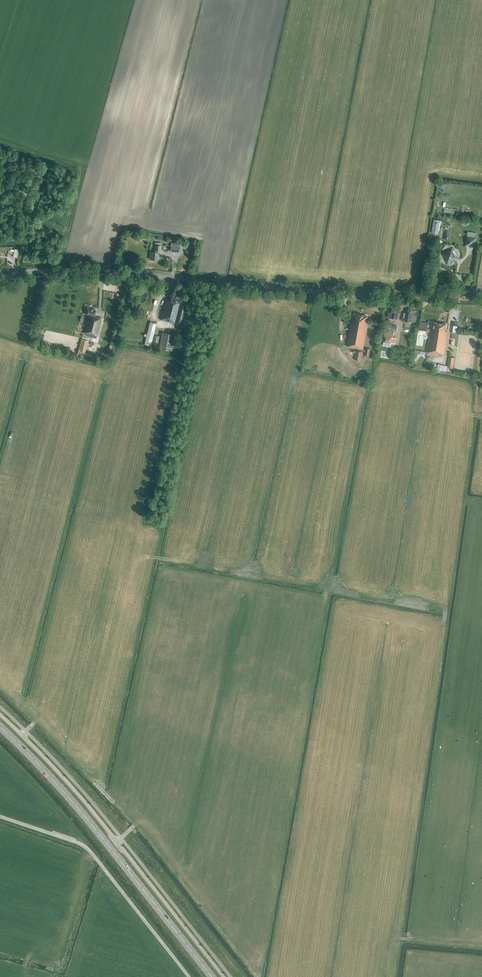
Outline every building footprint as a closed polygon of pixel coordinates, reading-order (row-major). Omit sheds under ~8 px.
[(438,230),(440,219),(434,218),(432,229),(438,230)] [(474,246),(475,238),(467,236),(466,245),(474,246)] [(161,253),(161,245),(155,245),(154,252),(150,252),(150,259),(157,260),(158,252),(161,253)] [(458,262),(455,248),(441,250),(444,264),(448,263),(448,262),(453,261),(453,262),(458,262)] [(180,303),(182,298),(172,295),(170,301),(166,300),(160,320),(181,325),(186,305),(180,303)] [(399,319),(401,307),(392,306),(391,312),(391,313),(388,313),(388,318),(399,319)] [(96,338),(101,318),(94,316),(96,310),(87,308),(85,314),(88,315),(83,333),(87,334),(87,336),(96,338)] [(410,322),(412,311),(407,310),(406,313),(404,312),(403,317),(405,318),(405,321),(410,322)] [(366,322),(367,316),(354,314),(353,320),(351,320),(346,346),(351,347),(358,349),(358,351),(356,350),(354,359),(361,361),(362,352),(365,352),(365,355),(369,356),(370,349),(366,348),(365,350),(363,349),(368,322),(366,322)] [(144,344),(151,346),(156,323),(150,322),(144,344)] [(445,331),(446,324),(434,322),(433,329),(431,329),(426,328),(426,331),(429,331),(430,332),(427,352),(432,353),(444,355),(447,331),(445,331)] [(396,344),(397,338),(393,337),(394,332),(383,330),(380,340),(384,341),(383,345),(390,347),(391,343),(396,344)] [(162,332),(161,338),(159,348),(172,350),(175,335),(162,332)] [(153,340),(151,346),(157,347),(158,341),(159,336),(154,335),(153,340)] [(85,353),(88,341),(81,340),(78,351),(85,353)]
